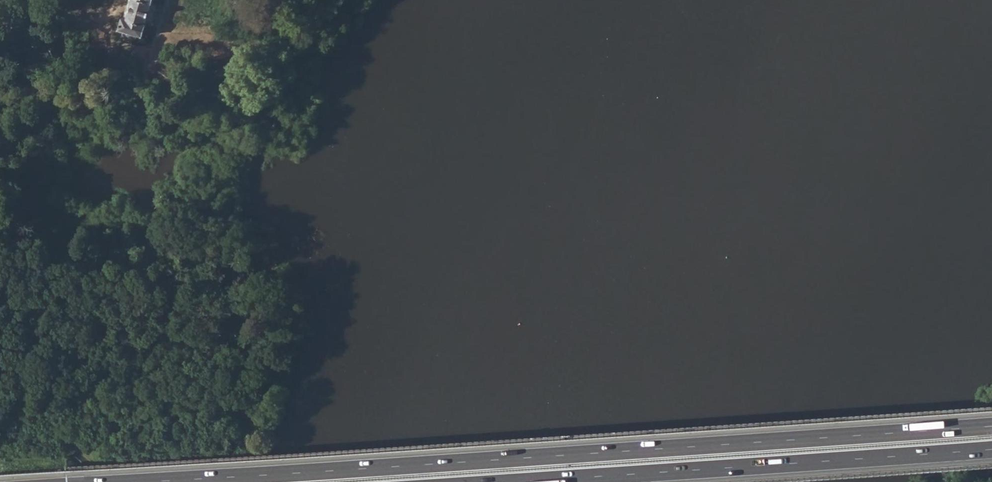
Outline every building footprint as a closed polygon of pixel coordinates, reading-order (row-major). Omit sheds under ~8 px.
[(121,31),(126,32),(126,35),(127,37),(128,38),(130,40),(133,40),(135,38),(137,37),(137,36),(144,38),(147,25),(152,5),(153,5),(154,0),(132,0),(127,19),(123,18),(121,31)]
